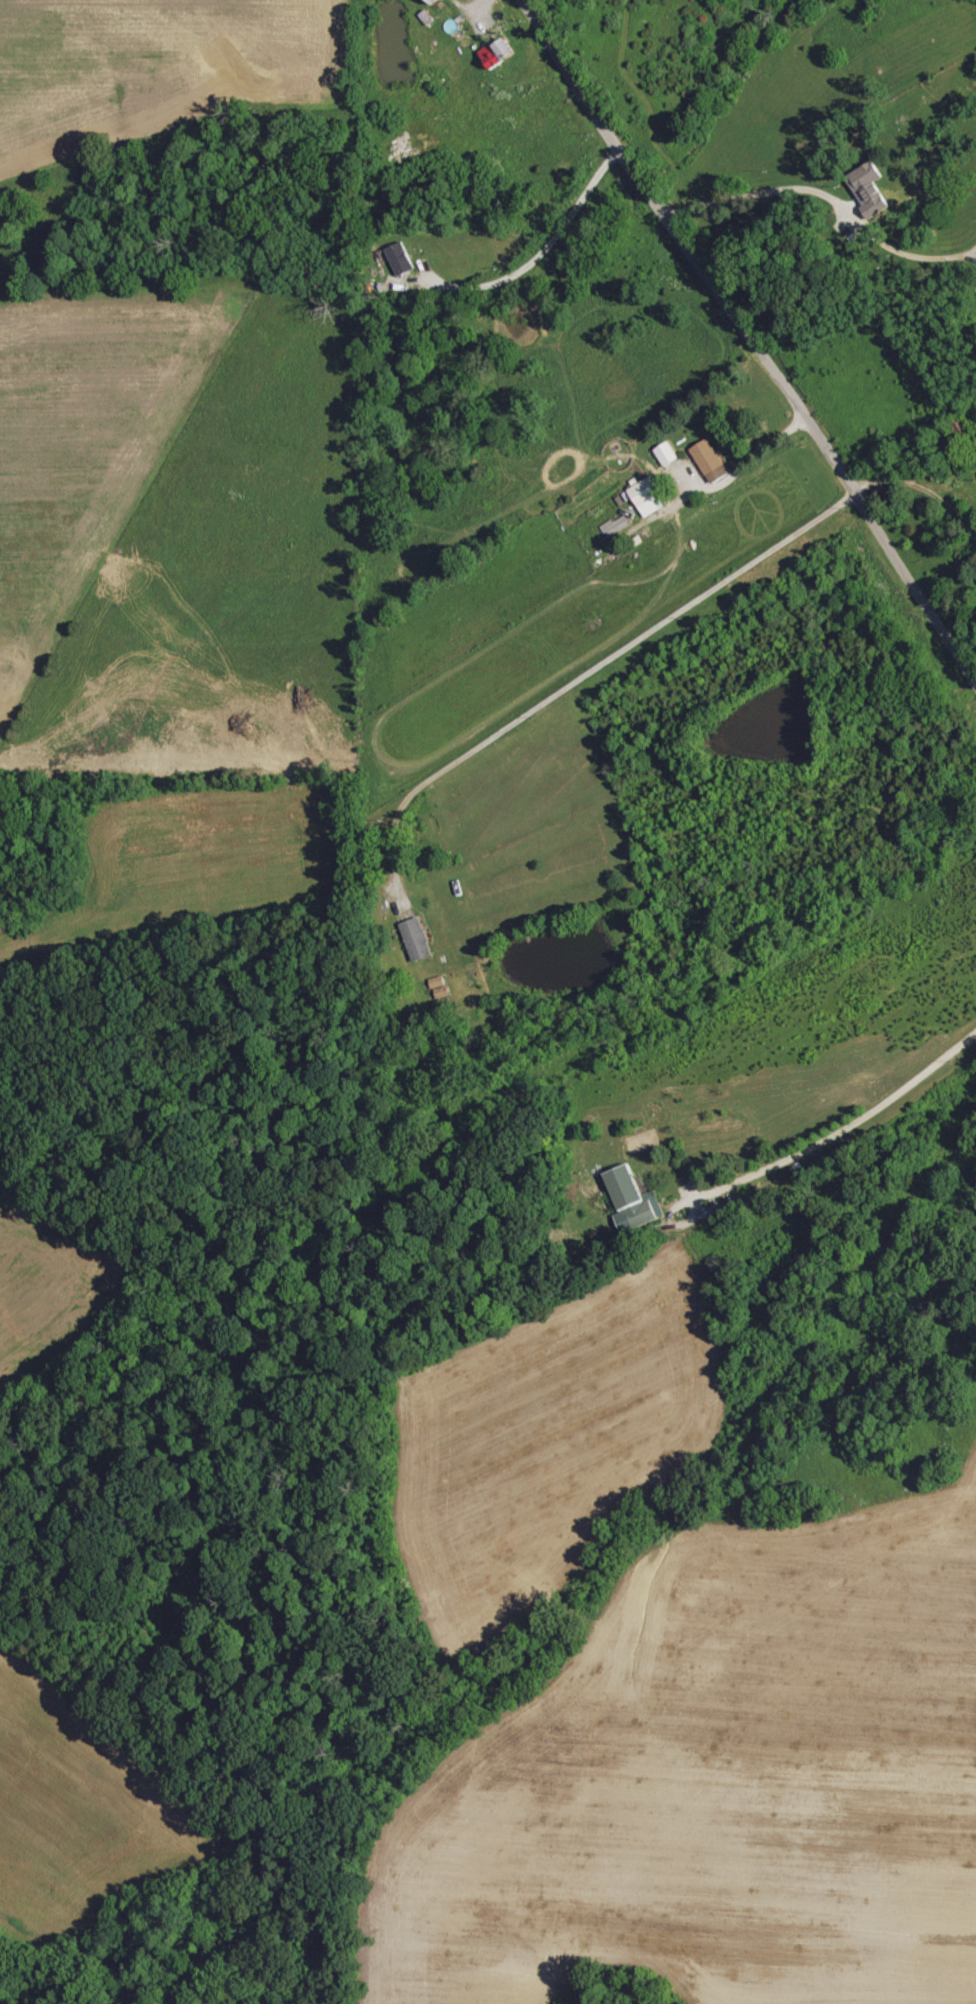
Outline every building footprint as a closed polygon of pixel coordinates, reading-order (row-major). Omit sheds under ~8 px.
[(489,70),(516,55),(505,36),(478,52),(489,70)] [(868,219),(889,208),(875,182),(882,178),(873,161),(845,175),(868,219)] [(414,270),(404,242),(386,248),(396,276),(414,270)] [(710,485),(729,474),(708,438),(689,449),(710,485)] [(653,450),(664,468),(678,459),(668,442),(653,450)] [(666,505),(649,477),(627,490),(644,518),(666,505)] [(600,528),(606,538),(629,525),(623,515),(600,528)] [(398,923),(412,962),(433,954),(419,915),(398,923)] [(603,1172),(619,1212),(613,1214),(620,1234),(664,1217),(657,1196),(643,1201),(628,1162),(603,1172)]
